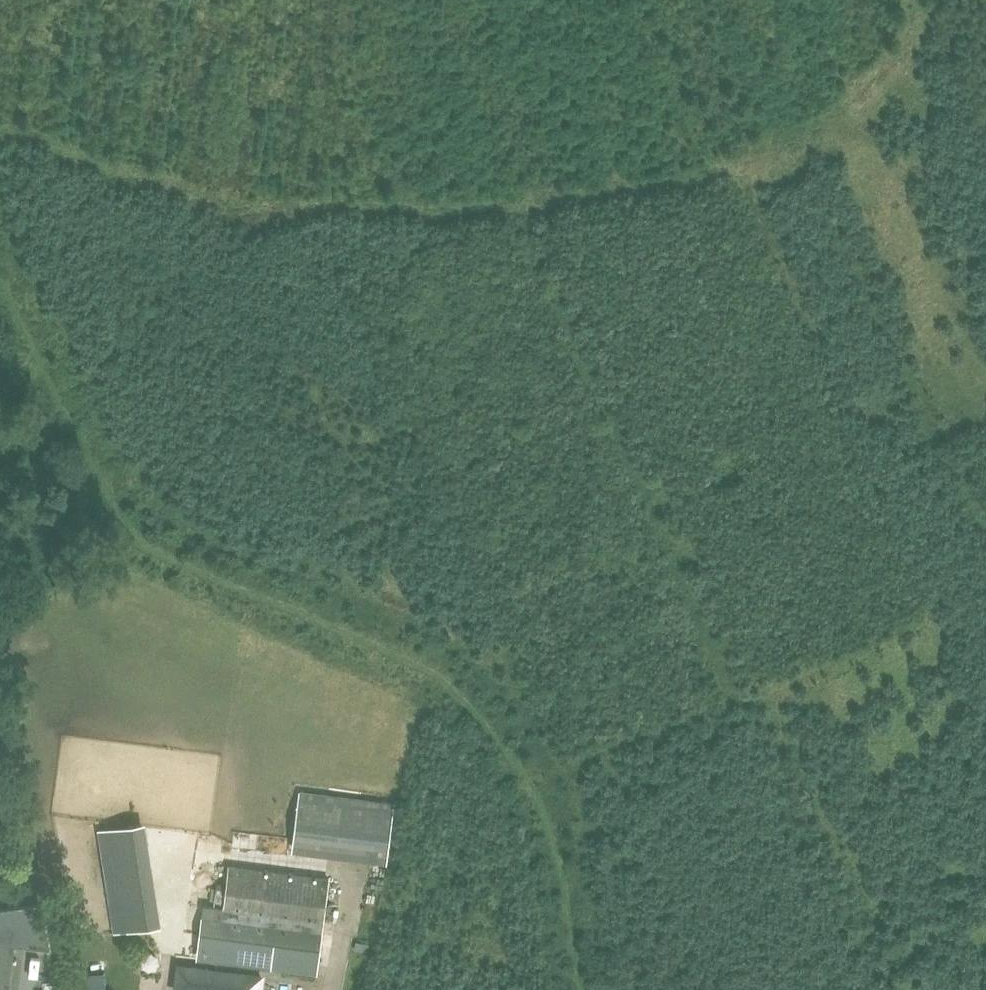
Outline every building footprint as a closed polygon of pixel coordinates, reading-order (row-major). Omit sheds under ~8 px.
[(302,789),(295,848),(354,856),(385,860),(393,800),(302,789)] [(131,824),(102,829),(118,929),(146,925),(131,824)] [(218,960),(247,964),(317,973),(322,928),(345,931),(351,880),(230,864),(218,960)] [(193,925),(203,925),(202,902),(192,903),(193,925)] [(10,986),(15,945),(52,950),(42,903),(0,909),(0,985),(10,986)] [(261,974),(214,969),(214,970),(179,966),(176,989),(259,989),(261,974)]
